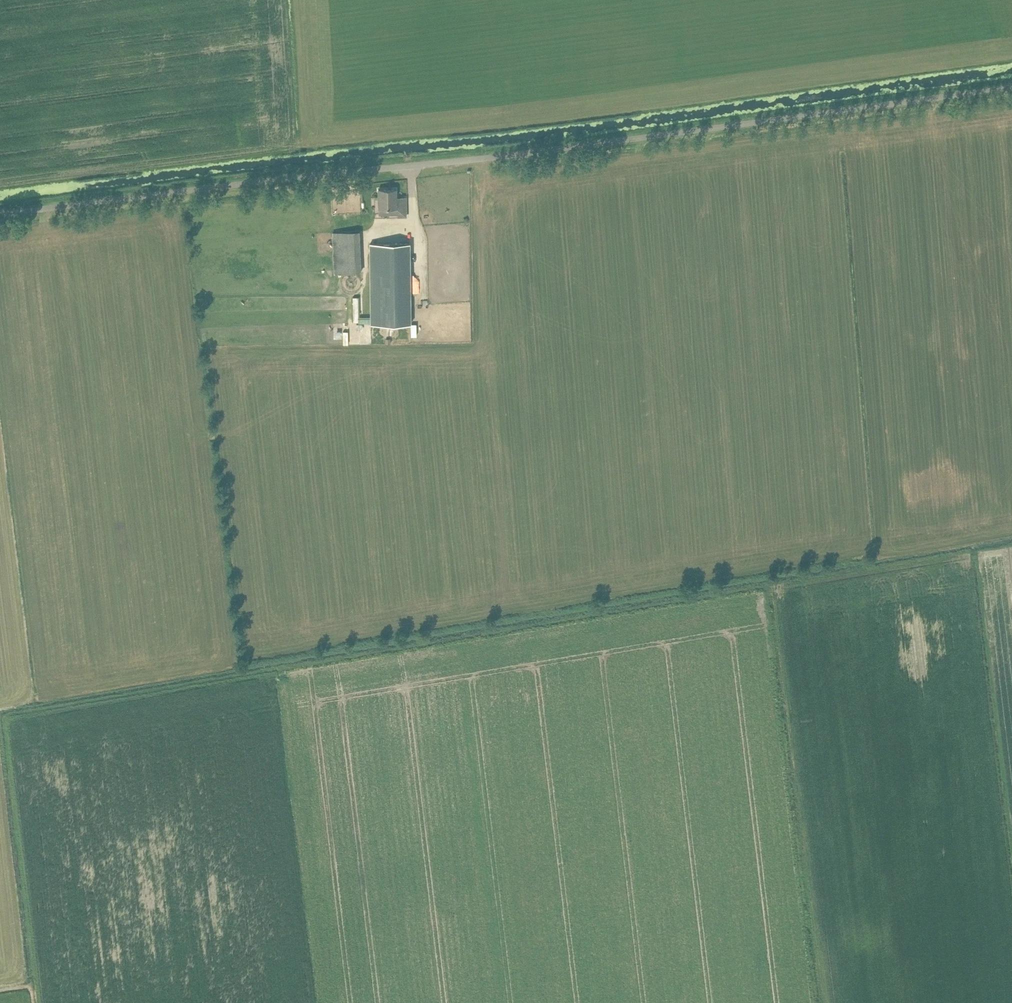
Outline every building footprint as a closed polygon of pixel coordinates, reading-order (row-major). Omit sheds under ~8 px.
[(396,189),(379,189),(379,199),(379,208),(403,208),(403,207),(403,197),(396,197),(396,189)] [(445,194),(425,194),(426,206),(433,206),(433,212),(446,212),(445,194)] [(336,274),(361,273),(359,231),(334,232),(336,274)] [(370,243),(371,324),(411,324),(410,243),(370,243)]
